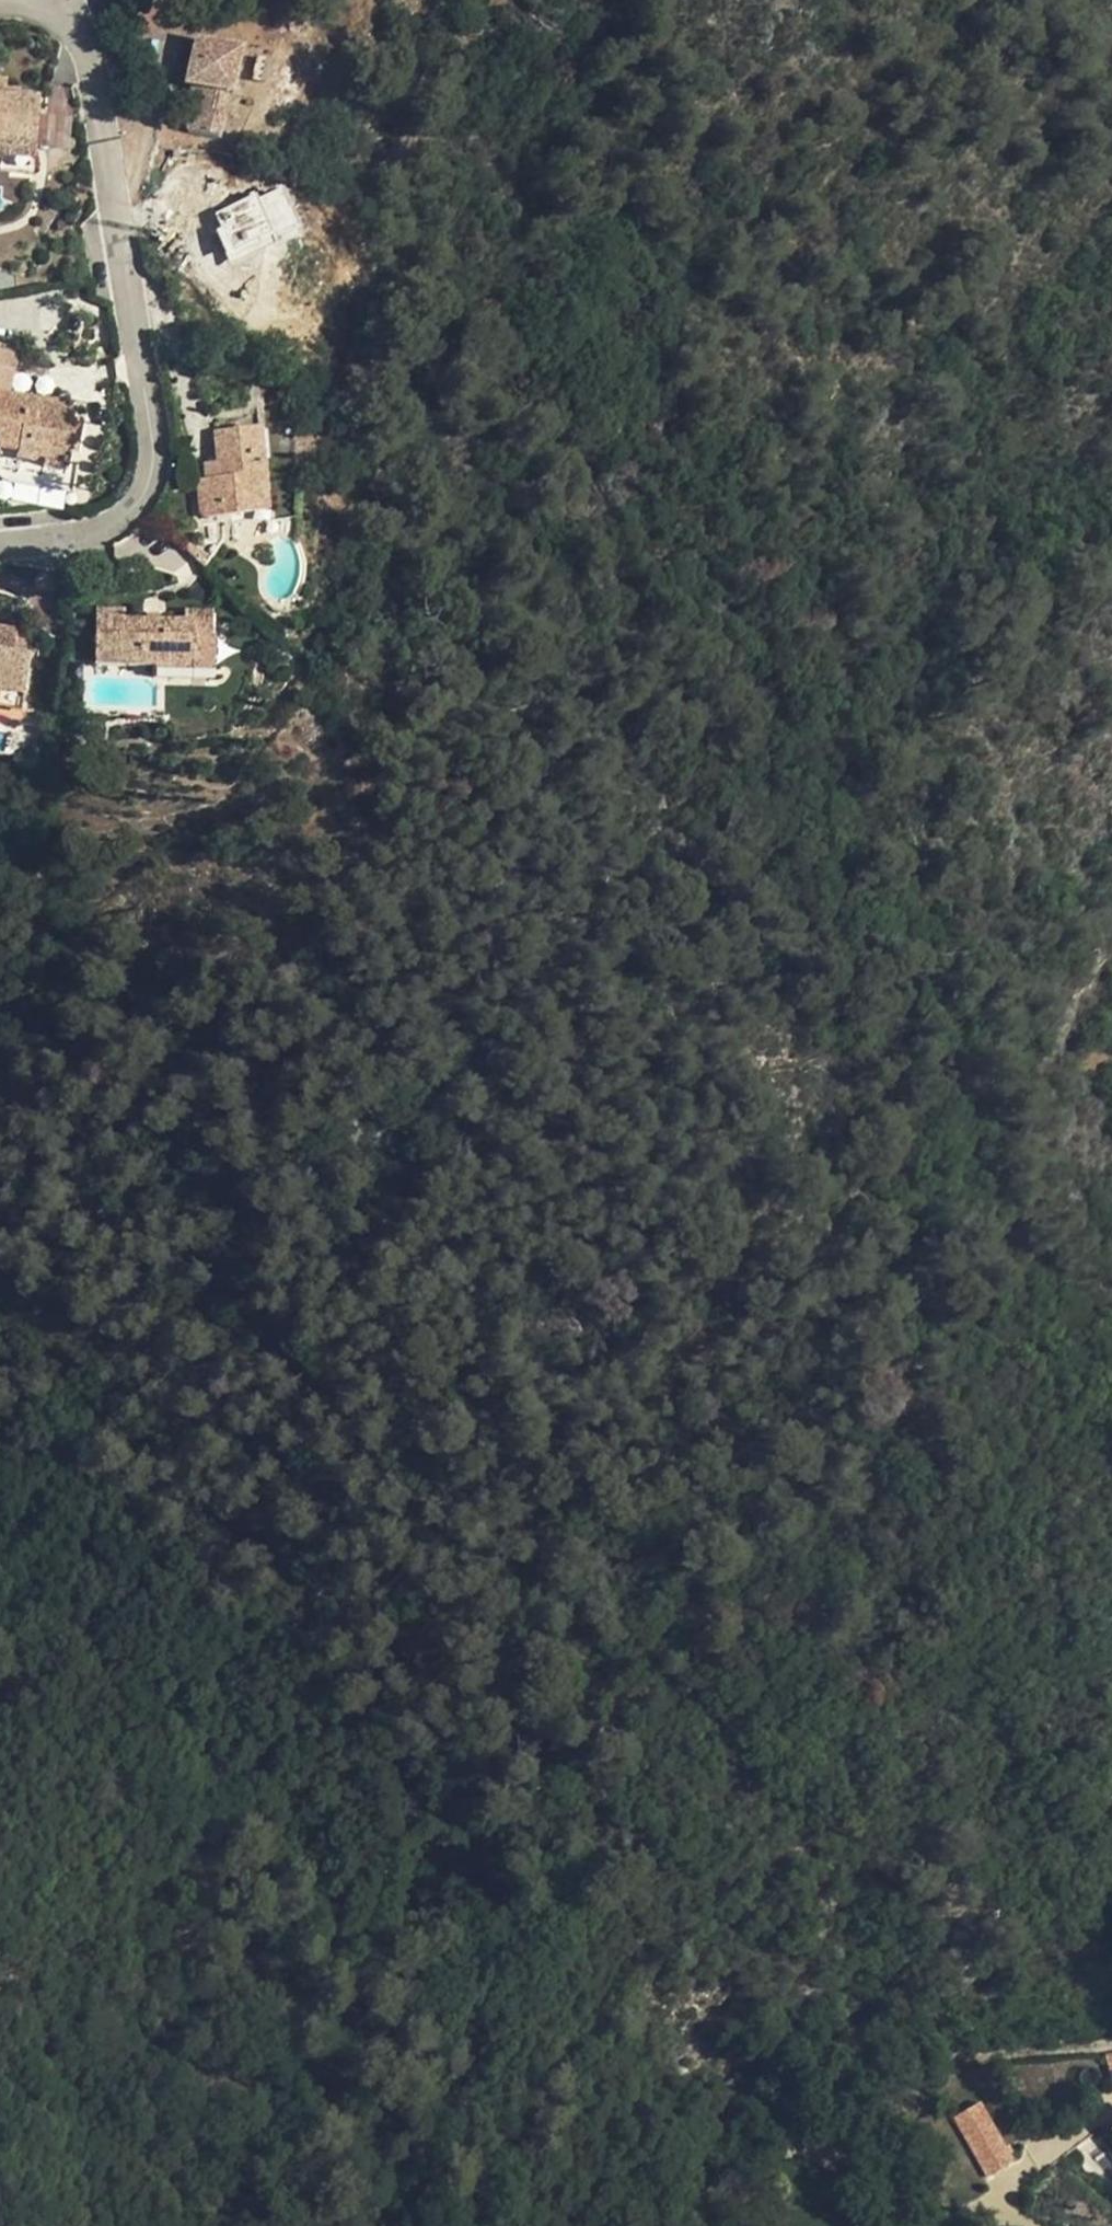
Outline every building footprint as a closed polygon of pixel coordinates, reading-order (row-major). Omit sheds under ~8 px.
[(209,69),(206,85),(202,105),(206,105),(202,130),(234,134),(238,111),(234,111),(236,89),(255,92),(260,93),(268,47),(207,37),(200,68),(209,69)] [(197,84),(206,85),(209,69),(200,68),(197,84)] [(246,136),(255,92),(236,89),(234,111),(238,111),(234,134),(246,136)] [(6,97),(0,97),(0,156),(34,158),(39,101),(6,97)] [(228,258),(300,232),(283,184),(211,210),(228,258)] [(9,395),(17,347),(0,345),(0,393),(9,395)] [(0,393),(0,475),(7,483),(74,494),(78,468),(70,468),(78,422),(70,421),(73,404),(9,395),(0,393)] [(200,519),(236,517),(243,507),(265,505),(258,428),(214,432),(216,471),(222,471),(222,478),(217,478),(197,480),(200,519)] [(305,449),(294,448),(294,455),(294,470),(306,469),(305,449)] [(265,514),(265,505),(243,507),(236,517),(265,514)] [(0,649),(0,655),(15,657),(15,651),(0,649)] [(15,657),(0,655),(0,706),(22,710),(29,669),(23,668),(24,663),(22,660),(20,658),(15,657)] [(155,657),(155,665),(194,666),(194,658),(155,657)] [(22,710),(0,706),(0,718),(21,722),(22,710)] [(974,2104),(958,2113),(962,2122),(979,2113),(974,2104)] [(1005,2159),(980,2112),(979,2113),(962,2122),(987,2168),(988,2167),(1004,2159),(1005,2159)] [(1009,2169),(1004,2159),(988,2167),(994,2177),(1009,2169)]
